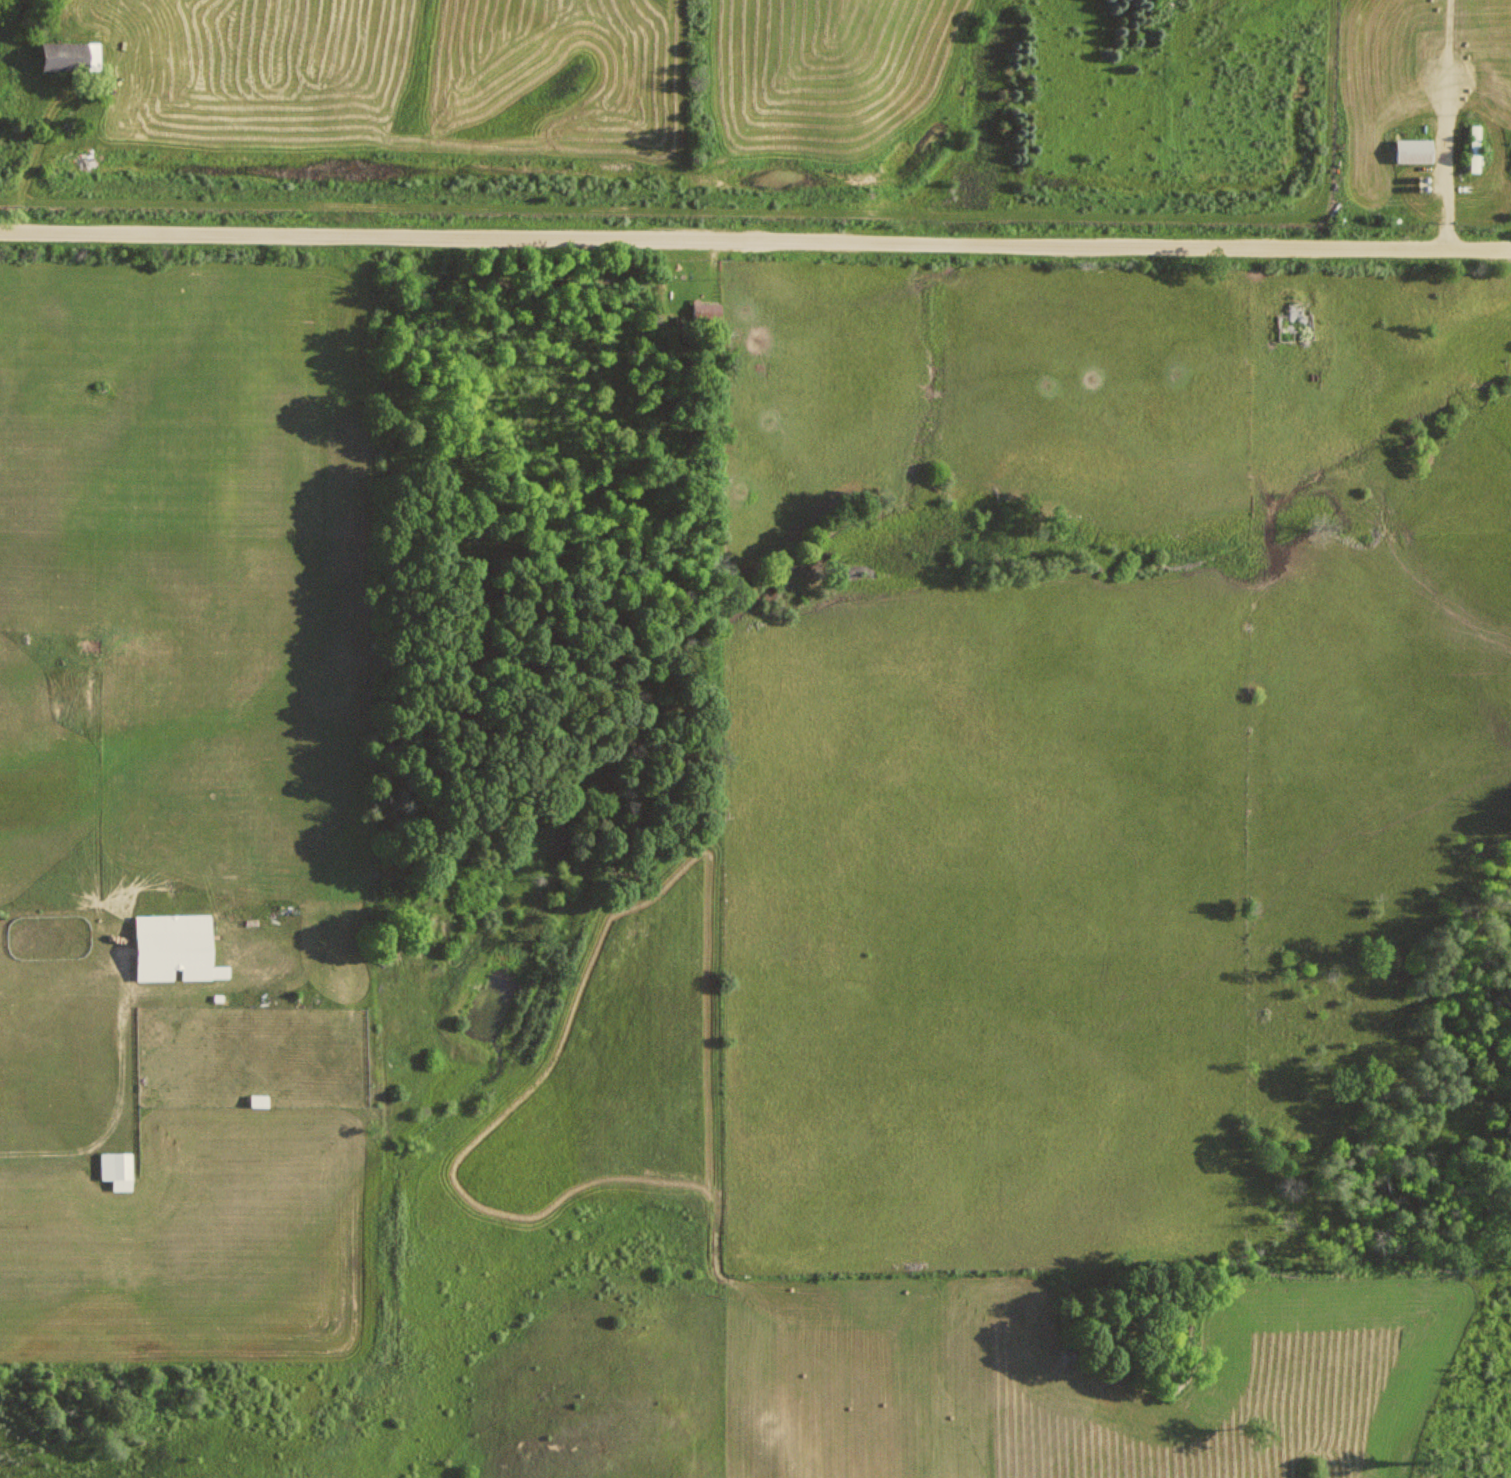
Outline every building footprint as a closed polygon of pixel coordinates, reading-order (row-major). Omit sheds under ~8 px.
[(103,71),(103,43),(46,43),(46,71),(103,71)] [(1482,126),(1467,126),(1467,174),(1482,174),(1482,126)] [(1390,164),(1429,164),(1429,140),(1390,140),(1390,164)] [(726,301),(692,301),(692,325),(726,325),(726,301)] [(87,651),(106,651),(106,638),(87,638),(87,651)] [(139,914),(139,981),(182,981),(182,980),(218,980),(218,914),(139,914)] [(273,1107),(273,1095),(254,1095),(254,1108),(273,1107)] [(103,1180),(115,1180),(115,1191),(137,1191),(136,1153),(103,1153),(103,1180)]
